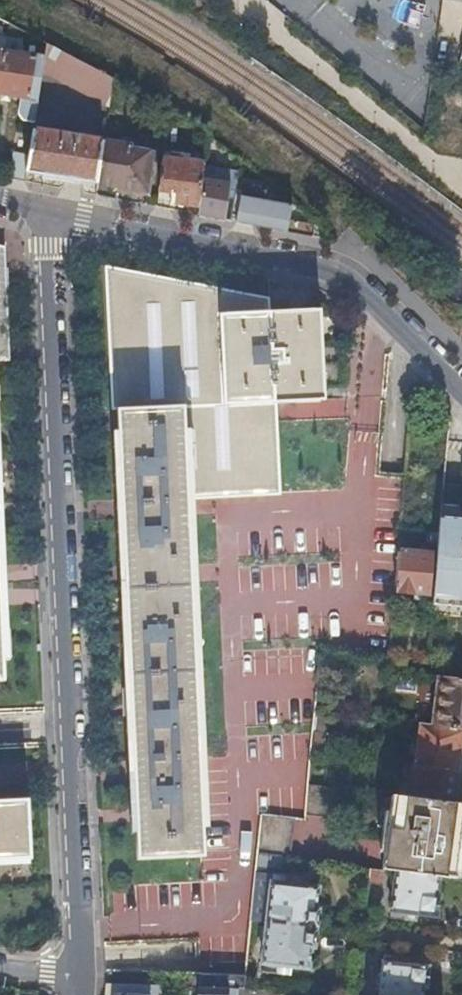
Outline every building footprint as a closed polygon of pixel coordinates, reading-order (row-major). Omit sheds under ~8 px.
[(108,105),(114,75),(48,40),(44,56),(40,77),(108,105)] [(40,77),(44,56),(4,50),(0,76),(0,93),(21,96),(18,113),(21,119),(34,121),(40,77)] [(96,182),(103,141),(32,130),(28,163),(26,170),(96,182)] [(128,145),(103,141),(96,182),(114,185),(114,188),(143,193),(151,152),(128,148),(128,145)] [(199,205),(204,166),(205,163),(161,157),(158,185),(178,188),(177,202),(199,205)] [(14,178),(25,180),(26,170),(28,163),(17,161),(14,178)] [(234,193),(238,172),(204,166),(199,205),(197,213),(230,219),(234,194),(234,193)] [(291,204),(234,194),(230,219),(286,230),(291,204)] [(8,357),(3,246),(0,245),(0,357),(8,357)] [(134,824),(136,857),(203,854),(197,724),(186,501),(183,428),(188,428),(191,497),(229,496),(279,494),(276,443),(275,421),(274,401),(318,400),(313,311),(269,312),(268,299),(120,268),(104,265),(108,357),(110,408),(116,408),(123,579),(127,674),(134,824)] [(387,349),(384,345),(382,365),(376,457),(375,477),(378,477),(404,479),(404,474),(379,472),(380,456),(385,371),(387,349)] [(442,482),(440,505),(461,506),(461,498),(461,484),(442,482)] [(437,534),(434,568),(432,589),(446,591),(446,597),(461,598),(461,519),(461,506),(440,505),(437,534)] [(430,554),(399,551),(395,589),(427,592),(430,554)] [(439,674),(433,724),(461,728),(461,677),(439,674)] [(328,717),(314,715),(313,727),(326,728),(328,717)] [(456,804),(461,761),(461,728),(433,724),(421,723),(413,781),(427,783),(425,799),(456,804)] [(326,728),(313,727),(311,749),(325,751),(326,728)] [(339,786),(308,782),(305,813),(335,817),(339,786)] [(456,804),(425,799),(392,794),(382,868),(391,870),(395,870),(437,876),(450,878),(461,804),(456,804)] [(29,857),(29,849),(26,799),(0,800),(0,859),(29,857)] [(460,879),(461,868),(461,804),(450,878),(460,879)] [(262,813),(258,851),(277,854),(291,856),(295,817),(262,813)] [(272,872),(267,920),(314,925),(314,922),(316,922),(317,908),(316,908),(318,886),(285,883),(286,873),(275,872),(277,854),(258,851),(256,870),(272,872)] [(391,870),(382,868),(370,867),(368,879),(389,882),(391,870)] [(256,870),(251,918),(267,920),(272,872),(256,870)] [(437,876),(395,870),(390,915),(404,917),(405,910),(435,914),(438,894),(435,893),(437,876)] [(314,925),(267,920),(262,969),(276,971),(277,961),(310,964),(312,943),(314,943),(315,928),(314,928),(314,925)] [(195,973),(200,973),(200,937),(103,939),(104,943),(195,942),(195,973)] [(456,950),(454,968),(461,969),(461,951),(456,950)] [(379,994),(422,994),(423,986),(426,986),(428,966),(397,962),(397,956),(384,954),(379,994)] [(237,985),(244,985),(245,973),(200,973),(197,994),(236,994),(237,985)] [(103,994),(155,994),(155,985),(133,985),(104,984),(103,994)] [(264,987),(244,985),(237,985),(236,994),(264,994),(264,987)]
